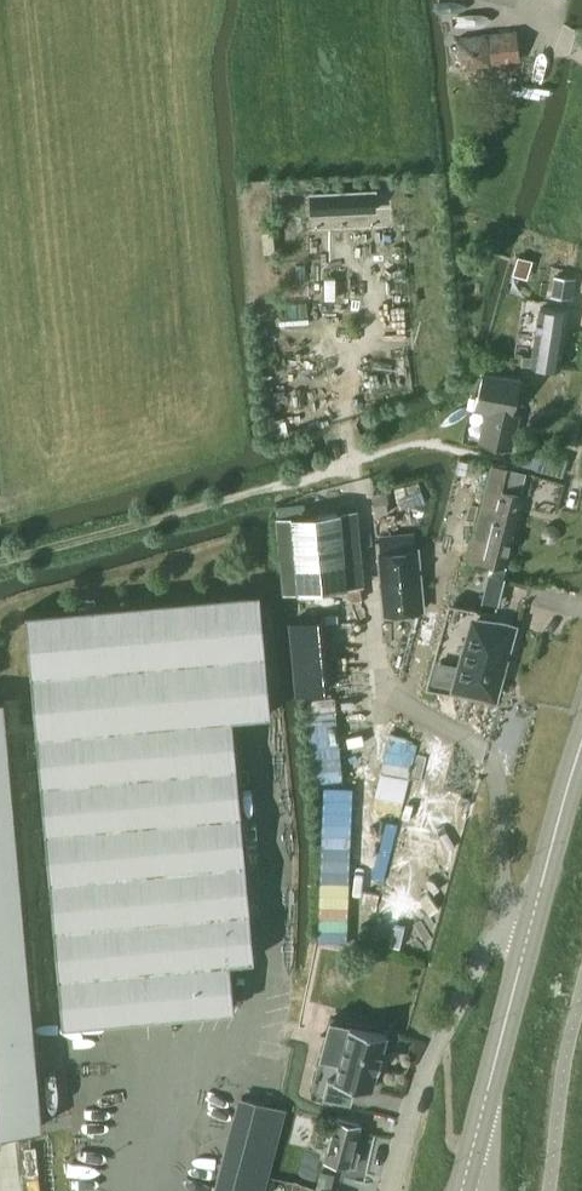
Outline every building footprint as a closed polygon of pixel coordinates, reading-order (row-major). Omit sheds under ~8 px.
[(351,189),(290,193),(291,212),(352,208),(351,189)] [(553,289),(552,294),(572,298),(575,280),(576,277),(561,275),(555,274),(553,289)] [(534,349),(533,364),(560,366),(563,330),(551,329),(553,316),(536,314),(535,325),(521,323),(519,347),(534,349)] [(522,377),(485,368),(477,405),(489,408),(482,440),(506,445),(522,377)] [(490,463),(466,556),(470,557),(483,560),(504,566),(517,516),(514,515),(519,493),(499,488),(498,488),(504,467),(490,463)] [(340,512),(292,516),(299,589),(347,585),(340,512)] [(542,530),(542,537),(547,542),(554,542),(559,537),(559,530),(554,525),(547,525),(542,530)] [(417,551),(380,554),(386,613),(423,609),(417,551)] [(504,577),(490,574),(485,592),(499,595),(504,577)] [(259,590),(26,611),(37,733),(63,1024),(234,1009),(230,961),(253,959),(244,860),(236,763),(231,716),(270,713),(259,590)] [(290,640),(325,637),(323,618),(289,620),(290,640)] [(475,618),(456,685),(494,695),(512,628),(475,618)] [(328,669),(293,672),(295,694),(330,691),(328,669)] [(0,698),(0,1128),(42,1124),(3,698),(0,698)] [(386,1042),(349,1031),(334,1084),(327,1082),(322,1100),(350,1108),(355,1091),(371,1096),(377,1075),(378,1076),(381,1063),(380,1063),(386,1042)] [(221,1190),(265,1190),(287,1110),(245,1099),(221,1190)] [(336,1122),(327,1160),(339,1163),(356,1167),(360,1152),(353,1150),(359,1128),(336,1122)]
